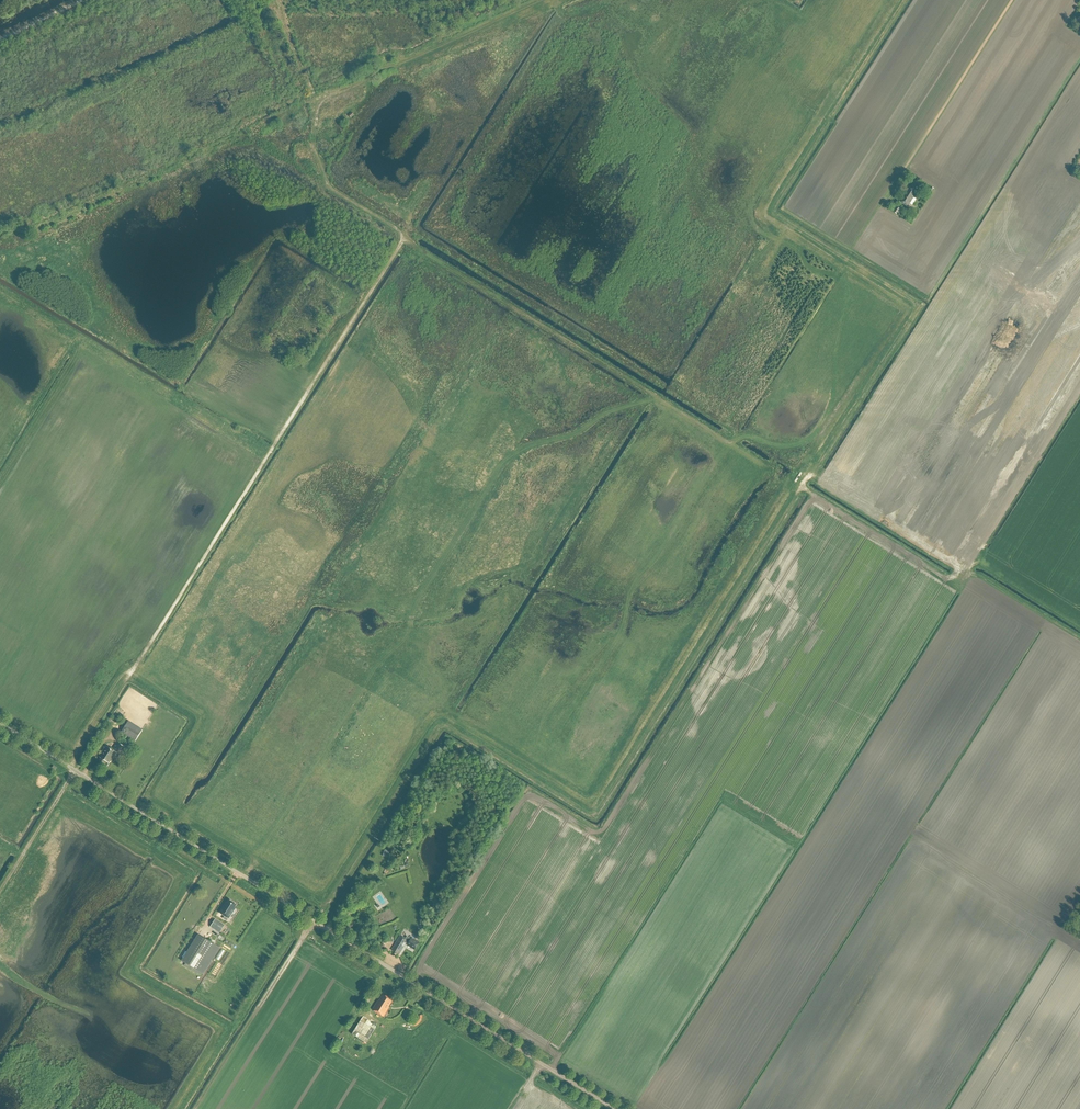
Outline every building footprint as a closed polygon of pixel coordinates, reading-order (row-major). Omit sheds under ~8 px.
[(910,209),(916,199),(912,197),(916,192),(908,187),(899,202),(910,209)] [(897,215),(900,210),(896,207),(892,212),(897,215)] [(136,742),(143,730),(129,722),(122,733),(136,742)] [(117,753),(121,747),(116,744),(113,750),(106,746),(99,757),(101,759),(98,764),(106,769),(110,762),(111,763),(118,753),(117,753)] [(382,905),(387,902),(382,892),(376,896),(382,905)] [(237,904),(229,900),(227,903),(226,903),(220,913),(225,916),(223,918),(227,921),(228,919),(229,919),(235,909),(234,908),(237,904)] [(215,920),(211,926),(220,932),(225,925),(215,920)] [(351,930),(355,924),(348,921),(345,927),(351,930)] [(203,974),(220,948),(198,934),(182,961),(203,974)] [(405,939),(401,936),(392,950),(399,955),(399,954),(402,950),(401,950),(406,943),(408,944),(407,945),(415,950),(419,942),(412,938),(411,939),(407,936),(405,939)] [(379,1002),(378,1001),(373,1010),(384,1017),(389,1008),(388,1008),(393,1000),(383,995),(379,1002)] [(367,1044),(378,1026),(363,1017),(352,1035),(367,1044)]
